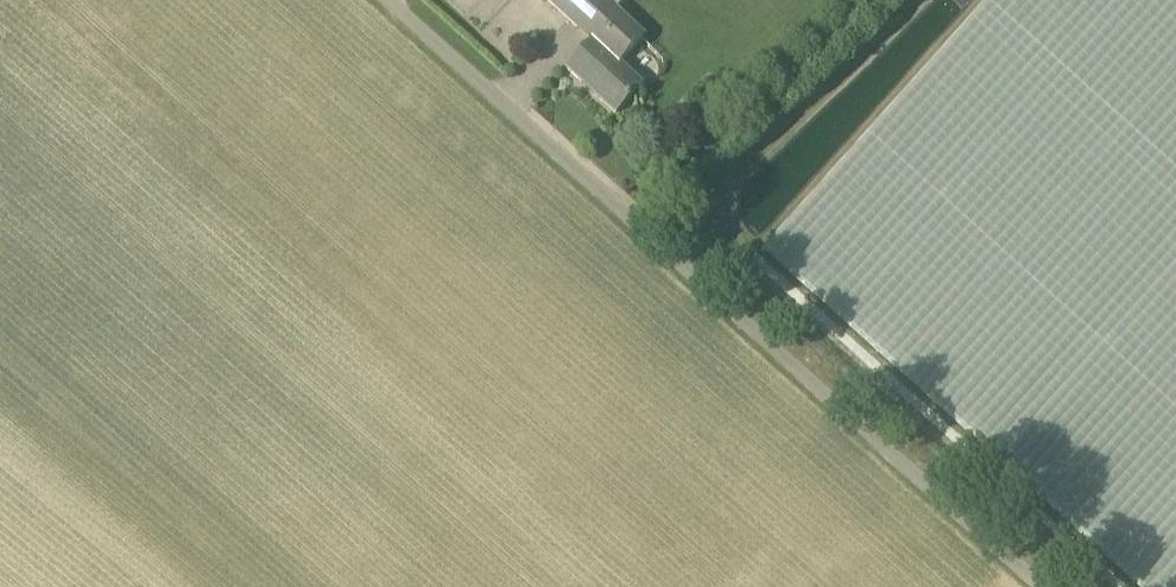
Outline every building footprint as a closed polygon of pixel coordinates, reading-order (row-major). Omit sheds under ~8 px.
[(594,42),(568,71),(616,115),(642,87),(620,67),(647,37),(617,9),(625,0),(548,0),(594,42)]
